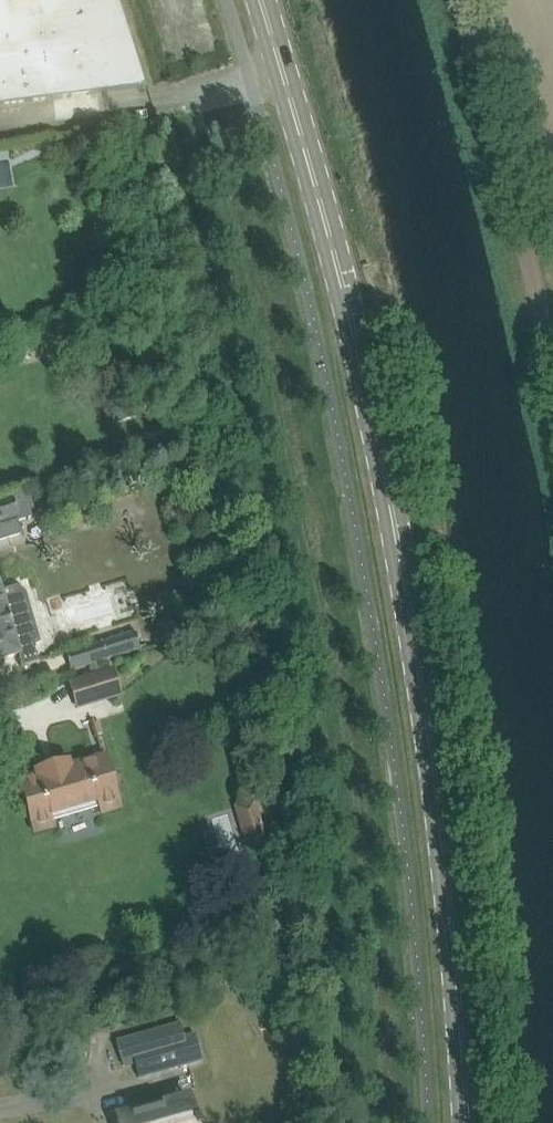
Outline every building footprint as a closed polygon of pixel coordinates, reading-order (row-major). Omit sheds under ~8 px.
[(145,87),(145,88),(147,87),(119,0),(0,0),(0,105),(145,87)] [(0,467),(5,485),(17,481),(13,464),(0,467)] [(0,502),(0,520),(17,515),(18,520),(36,515),(28,489),(24,490),(14,493),(15,497),(0,502)] [(0,520),(0,539),(22,532),(18,520),(17,515),(0,520)] [(38,661),(34,648),(35,648),(34,644),(40,642),(31,610),(25,612),(24,609),(28,600),(25,592),(18,586),(2,591),(0,584),(0,660),(20,654),(23,665),(38,661)] [(131,635),(103,643),(66,654),(71,671),(88,666),(97,663),(136,651),(131,635)] [(112,670),(71,683),(78,706),(119,693),(112,670)] [(35,831),(53,826),(50,814),(98,799),(102,811),(119,806),(104,755),(70,766),(69,761),(37,771),(38,775),(20,780),(35,831)] [(232,848),(262,847),(261,804),(229,804),(229,821),(233,821),(234,831),(221,831),(222,842),(232,842),(232,848)] [(181,1024),(117,1042),(124,1066),(133,1063),(134,1063),(138,1077),(202,1059),(195,1035),(185,1038),(181,1024)] [(198,1120),(195,1120),(194,1115),(195,1115),(195,1113),(193,1114),(189,1100),(175,1104),(167,1106),(164,1107),(163,1106),(162,1106),(162,1107),(155,1109),(155,1108),(154,1109),(140,1113),(140,1112),(139,1113),(138,1109),(131,1111),(132,1115),(131,1115),(131,1116),(118,1119),(119,1122),(199,1122),(198,1120)]
